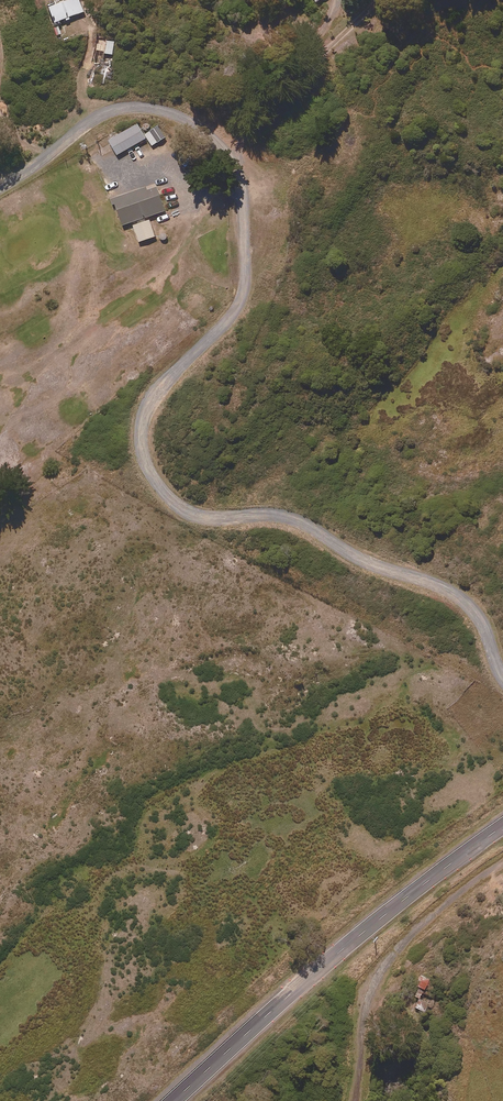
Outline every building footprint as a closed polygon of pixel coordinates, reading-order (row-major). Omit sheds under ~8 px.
[(59,9),(51,12),(57,26),(87,15),(82,1),(81,0),(68,0),(57,4),(59,9)] [(115,42),(99,40),(97,60),(106,61),(107,55),(114,55),(115,42)] [(146,139),(138,124),(110,141),(118,155),(146,139)] [(166,138),(158,128),(146,137),(154,147),(166,138)] [(165,211),(154,183),(110,200),(112,205),(114,205),(123,227),(165,211)] [(144,220),(137,222),(139,225),(133,227),(140,243),(156,237),(150,221),(145,222),(144,220)] [(430,981),(420,976),(415,987),(424,992),(430,981)]
